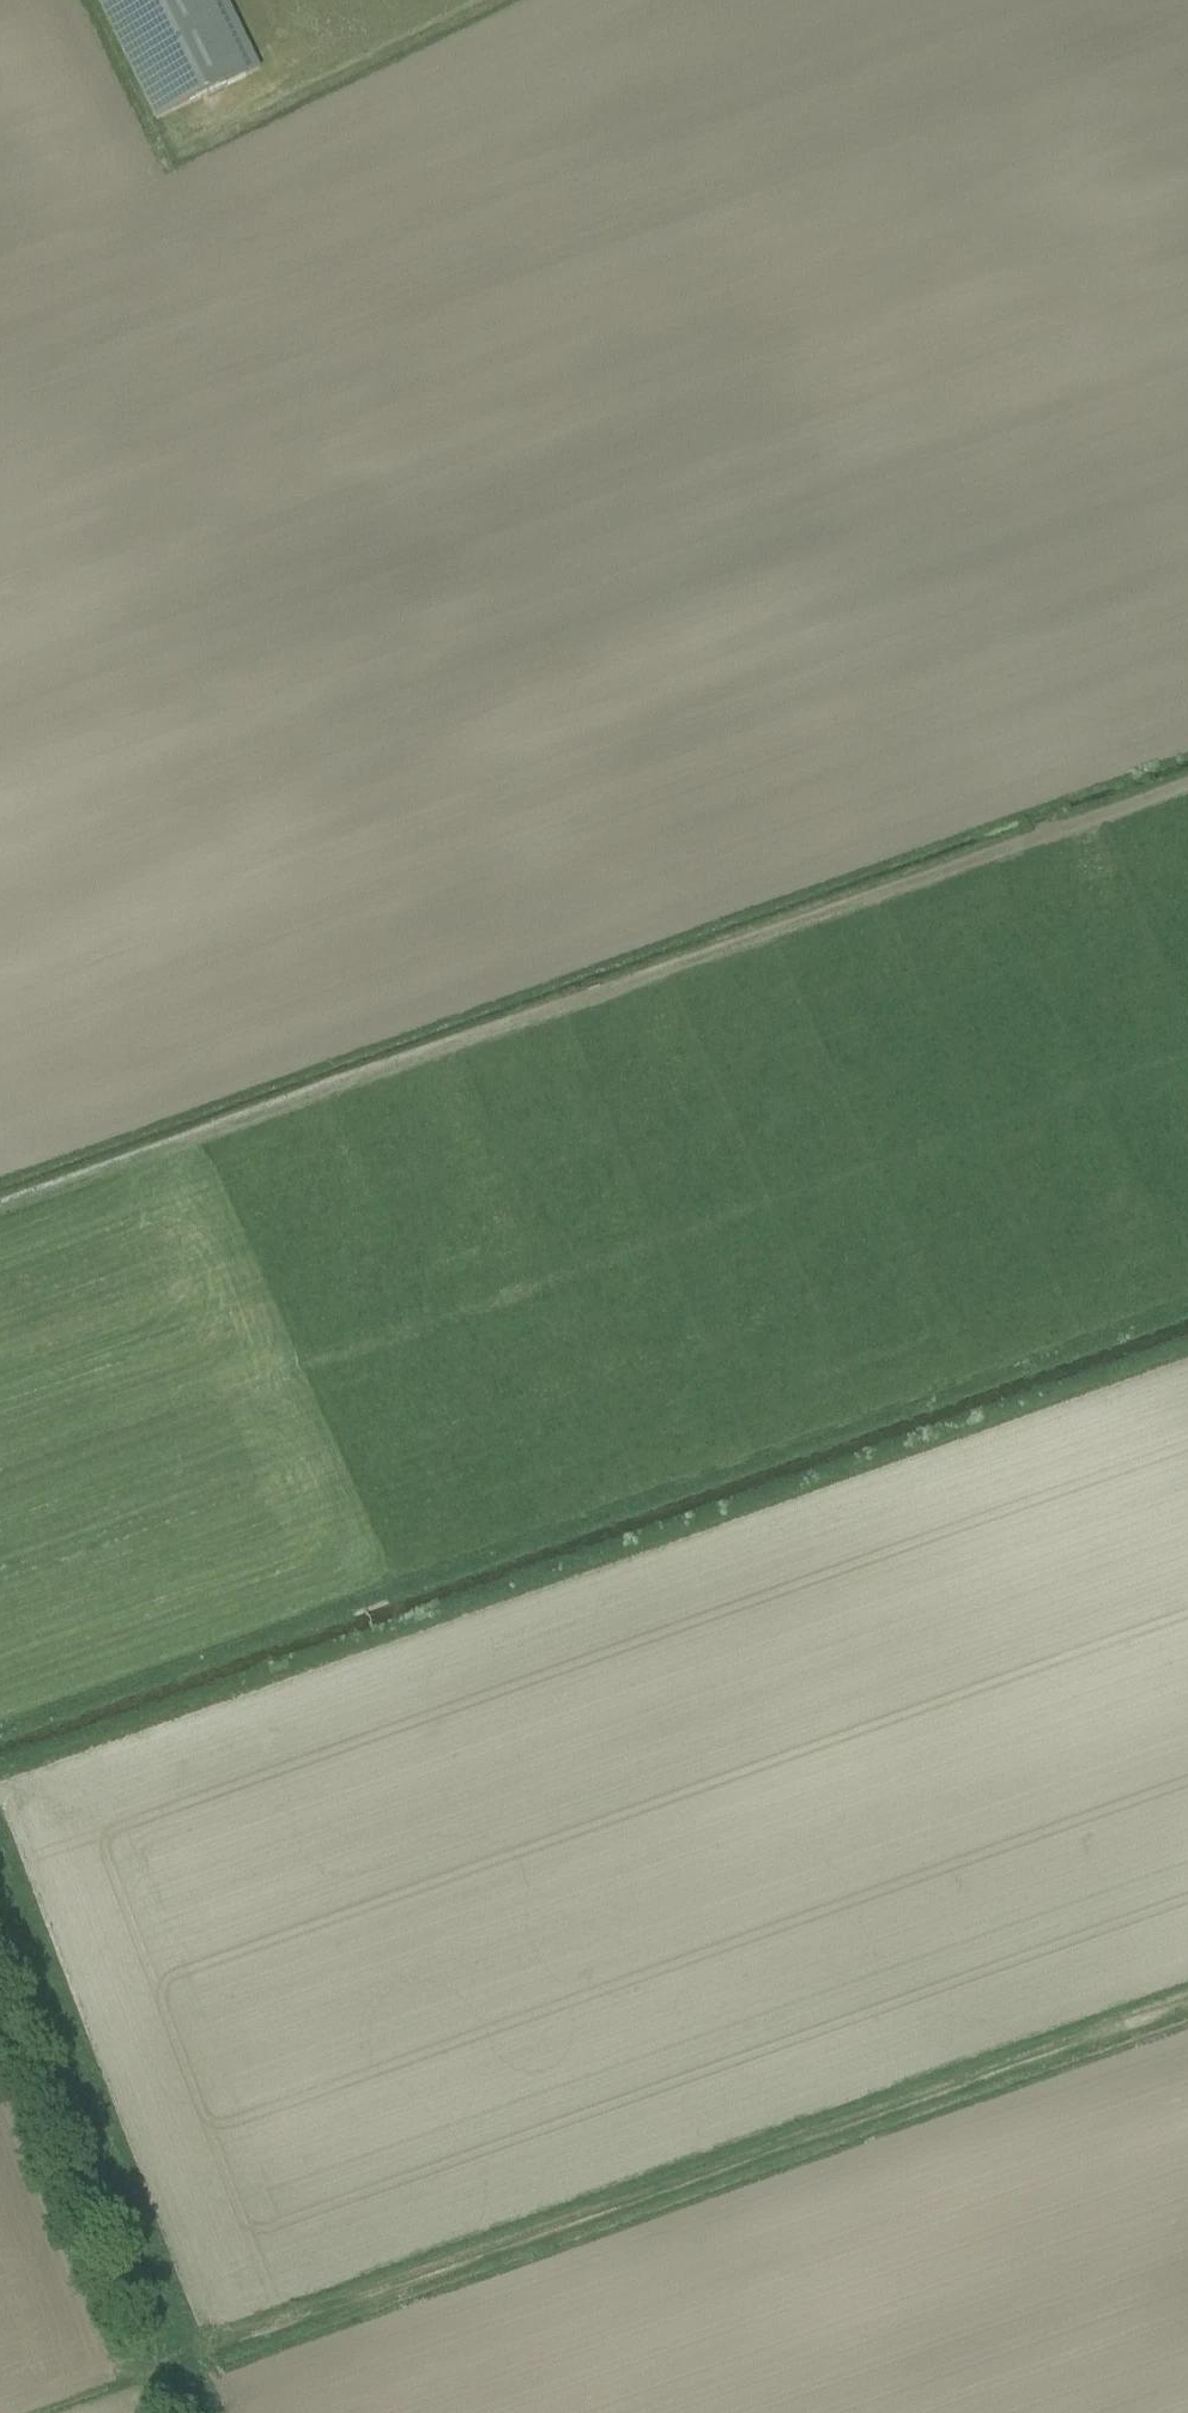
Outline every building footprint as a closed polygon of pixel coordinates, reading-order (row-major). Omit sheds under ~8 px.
[(156,121),(261,70),(227,0),(97,0),(156,121)]
